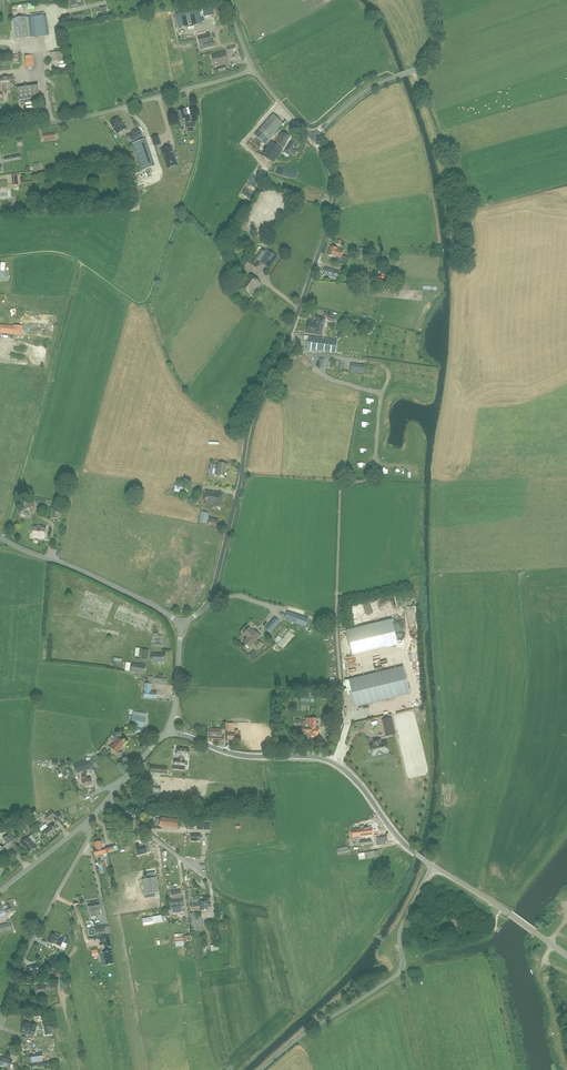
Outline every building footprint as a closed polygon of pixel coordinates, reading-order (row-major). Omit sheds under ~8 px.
[(214,14),(212,7),(202,9),(204,16),(214,14)] [(199,10),(189,12),(192,25),(202,23),(199,10)] [(189,26),(186,12),(175,14),(178,28),(189,26)] [(46,15),(26,17),(29,37),(48,34),(46,15)] [(13,19),(16,39),(29,37),(26,17),(13,19)] [(186,38),(186,45),(194,45),(193,37),(186,38)] [(204,48),(214,46),(213,39),(209,40),(209,41),(203,43),(204,48)] [(227,47),(229,52),(238,50),(236,44),(227,47)] [(64,51),(53,52),(54,60),(65,59),(64,51)] [(228,63),(225,52),(211,55),(214,67),(228,63)] [(24,56),(26,68),(34,67),(32,55),(24,56)] [(4,101),(3,95),(6,94),(5,87),(14,86),(13,76),(0,77),(0,88),(1,88),(1,90),(0,91),(0,102),(4,101)] [(32,84),(32,86),(18,88),(19,99),(38,97),(37,84),(32,84)] [(180,120),(181,120),(182,126),(186,125),(186,132),(195,131),(195,123),(190,124),(189,121),(190,121),(189,116),(187,117),(185,109),(178,111),(180,120)] [(36,119),(36,117),(35,110),(23,112),(24,120),(36,119)] [(269,139),(283,123),(273,114),(259,131),(269,139)] [(126,128),(119,118),(110,123),(117,134),(126,128)] [(133,141),(139,137),(135,131),(128,135),(129,136),(132,140),(133,141)] [(55,132),(42,135),(43,141),(57,138),(55,132)] [(273,162),(289,137),(281,132),(277,138),(276,137),(274,139),(276,140),(275,142),(274,141),(274,143),(271,141),(262,155),(273,162)] [(158,136),(152,138),(155,146),(161,144),(158,136)] [(155,166),(148,147),(145,139),(133,143),(142,170),(151,167),(155,166)] [(286,150),(288,152),(291,154),(294,156),(298,151),(295,149),(296,147),(297,147),(299,145),(298,144),(299,144),(293,139),(288,146),(286,150)] [(178,157),(176,152),(173,153),(171,147),(161,150),(167,165),(171,164),(172,164),(172,163),(176,162),(175,158),(178,157)] [(33,163),(34,171),(41,170),(40,162),(33,163)] [(11,175),(12,185),(19,185),(19,184),(20,184),(19,175),(18,175),(18,174),(11,175)] [(163,181),(164,188),(178,186),(176,179),(163,181)] [(329,199),(331,194),(311,187),(309,193),(316,196),(317,193),(323,195),(322,197),(329,199)] [(342,246),(350,248),(352,242),(343,240),(343,241),(337,239),(336,244),(342,246)] [(338,249),(331,247),(328,255),(335,257),(336,257),(341,258),(343,251),(338,249)] [(276,256),(268,250),(260,262),(269,267),(276,256)] [(244,266),(254,273),(259,265),(249,259),(244,266)] [(335,270),(325,267),(323,275),(338,279),(339,271),(335,270)] [(241,288),(250,294),(254,289),(255,290),(260,282),(249,274),(244,283),(245,283),(241,288)] [(390,280),(371,278),(370,285),(389,287),(390,280)] [(328,314),(327,321),(335,322),(336,320),(337,320),(337,318),(336,317),(336,316),(332,315),(332,314),(329,314),(329,315),(328,314)] [(321,336),(324,320),(316,318),(315,323),(308,321),(306,333),(314,334),(314,335),(321,336)] [(19,327),(1,324),(0,332),(18,334),(19,327)] [(337,341),(309,336),(307,349),(335,353),(336,349),(337,341)] [(365,365),(352,363),(350,372),(363,374),(365,365)] [(215,469),(213,468),(212,474),(217,475),(225,476),(226,464),(219,462),(218,465),(215,465),(215,469)] [(189,487),(175,485),(174,492),(187,494),(188,488),(189,488),(189,487)] [(205,490),(203,503),(220,506),(222,493),(205,490)] [(26,500),(20,511),(29,515),(30,513),(31,514),(34,506),(33,506),(34,504),(26,500)] [(201,511),(199,522),(207,524),(209,516),(208,516),(208,512),(201,511)] [(218,519),(209,517),(208,524),(216,526),(218,519)] [(45,539),(46,527),(32,525),(31,537),(45,539)] [(308,618),(287,611),(284,620),(305,626),(308,618)] [(274,617),(265,628),(270,633),(280,622),(274,617)] [(392,620),(346,631),(352,655),(398,644),(392,620)] [(256,640),(260,636),(254,630),(253,631),(249,627),(244,634),(248,637),(243,642),(250,648),(253,644),(255,645),(254,645),(259,648),(263,644),(258,640),(257,641),(256,640)] [(148,660),(149,650),(142,649),(141,659),(148,660)] [(165,654),(158,654),(158,653),(153,653),(153,663),(158,663),(158,662),(165,662),(165,654)] [(129,671),(131,663),(126,662),(123,662),(122,668),(125,669),(125,670),(129,671)] [(146,665),(132,663),(131,672),(144,674),(146,665)] [(403,666),(349,679),(355,707),(410,694),(403,666)] [(158,683),(166,683),(166,679),(163,679),(164,674),(158,674),(158,679),(153,678),(153,683),(158,683)] [(151,691),(152,684),(145,683),(143,698),(156,699),(157,692),(151,691)] [(328,701),(327,710),(331,711),(331,714),(334,714),(335,702),(335,700),(332,700),(332,701),(328,701)] [(144,728),(146,713),(133,711),(132,716),(128,715),(127,723),(131,724),(130,726),(144,728)] [(318,737),(318,725),(318,723),(317,723),(317,718),(310,718),(310,727),(309,727),(309,725),(310,725),(310,719),(310,717),(305,717),(305,718),(302,718),(302,720),(301,720),(301,725),(301,733),(310,733),(310,736),(318,737)] [(393,727),(385,729),(387,736),(394,734),(393,727)] [(210,728),(209,741),(221,742),(222,735),(221,734),(221,729),(210,728)] [(239,734),(238,734),(238,730),(234,730),(234,734),(228,734),(227,739),(238,739),(239,734)] [(125,744),(118,738),(112,733),(108,738),(115,743),(111,747),(117,752),(121,747),(122,748),(125,744)] [(374,745),(370,746),(373,755),(376,754),(376,755),(383,753),(388,751),(386,742),(380,744),(379,740),(373,742),(374,745)] [(355,760),(369,754),(363,741),(349,747),(355,760)] [(174,760),(174,765),(173,765),(175,765),(174,767),(183,767),(184,766),(185,761),(183,761),(184,757),(188,757),(189,748),(177,746),(176,756),(179,756),(179,760),(174,760)] [(81,774),(95,770),(94,765),(92,766),(91,765),(86,766),(86,765),(85,765),(85,763),(79,765),(80,768),(79,768),(81,774)] [(88,786),(88,787),(91,786),(91,785),(92,784),(90,778),(87,779),(86,776),(82,777),(83,781),(82,781),(84,787),(88,786)] [(124,815),(134,815),(135,807),(125,807),(124,815)] [(51,810),(45,815),(50,821),(56,816),(51,810)] [(177,828),(177,827),(186,828),(187,821),(177,820),(162,818),(161,826),(177,828)] [(373,827),(379,824),(375,818),(369,821),(373,827)] [(42,831),(46,836),(55,829),(51,824),(42,831)] [(360,836),(360,837),(373,835),(372,827),(364,828),(364,827),(363,826),(360,826),(360,827),(360,829),(351,830),(353,840),(356,840),(355,836),(360,836)] [(9,833),(3,837),(2,836),(0,838),(0,841),(3,844),(6,842),(7,844),(14,838),(9,833)] [(29,837),(21,843),(25,849),(25,848),(29,853),(36,847),(33,843),(33,842),(29,837)] [(93,850),(95,855),(113,851),(112,845),(102,848),(101,841),(94,842),(96,849),(93,850)] [(13,845),(19,853),(23,851),(19,845),(18,845),(15,843),(13,845)] [(138,855),(147,853),(150,852),(149,849),(148,844),(139,846),(139,844),(137,844),(136,844),(135,845),(138,855)] [(357,855),(360,854),(363,873),(365,873),(364,864),(367,864),(365,856),(379,854),(377,847),(356,850),(357,855)] [(131,868),(113,872),(115,883),(134,878),(131,868)] [(142,879),(144,894),(159,892),(157,877),(142,879)] [(180,890),(171,891),(172,899),(170,899),(171,908),(172,914),(185,912),(184,906),(183,897),(181,898),(180,890)] [(88,903),(88,907),(88,908),(89,911),(90,911),(90,915),(95,914),(96,915),(100,915),(99,909),(100,909),(99,901),(88,903)] [(201,911),(209,910),(208,907),(211,907),(211,903),(208,904),(208,901),(200,902),(199,903),(199,902),(191,903),(192,911),(201,910),(201,911)] [(13,911),(10,903),(2,906),(2,907),(0,908),(0,910),(3,909),(4,909),(0,911),(0,915),(1,917),(13,911)] [(202,931),(200,915),(197,916),(197,912),(189,913),(190,917),(192,932),(202,931)] [(152,919),(153,923),(162,921),(161,915),(161,914),(152,916),(152,919)] [(0,925),(0,933),(12,929),(10,922),(0,925)] [(104,926),(95,927),(96,936),(110,934),(108,925),(104,926)] [(51,933),(47,941),(52,943),(52,942),(61,946),(62,942),(66,943),(68,937),(64,936),(63,939),(60,937),(61,935),(55,932),(55,935),(51,933)] [(104,944),(104,947),(111,945),(109,935),(98,938),(100,944),(104,944)] [(183,946),(182,935),(174,936),(176,947),(183,946)] [(102,953),(103,956),(100,957),(102,966),(105,965),(114,963),(112,951),(102,953)] [(52,964),(59,959),(55,954),(48,960),(52,964)] [(46,993),(45,985),(36,985),(37,994),(46,993)] [(35,1029),(37,1025),(31,1023),(31,1024),(24,1022),(21,1031),(34,1035),(36,1029),(35,1029)] [(53,1033),(51,1025),(44,1027),(46,1034),(53,1033)] [(42,1053),(27,1055),(29,1063),(43,1061),(42,1053)] [(0,1061),(0,1065),(7,1067),(7,1068),(10,1069),(12,1061),(10,1060),(1,1057),(0,1061)]
